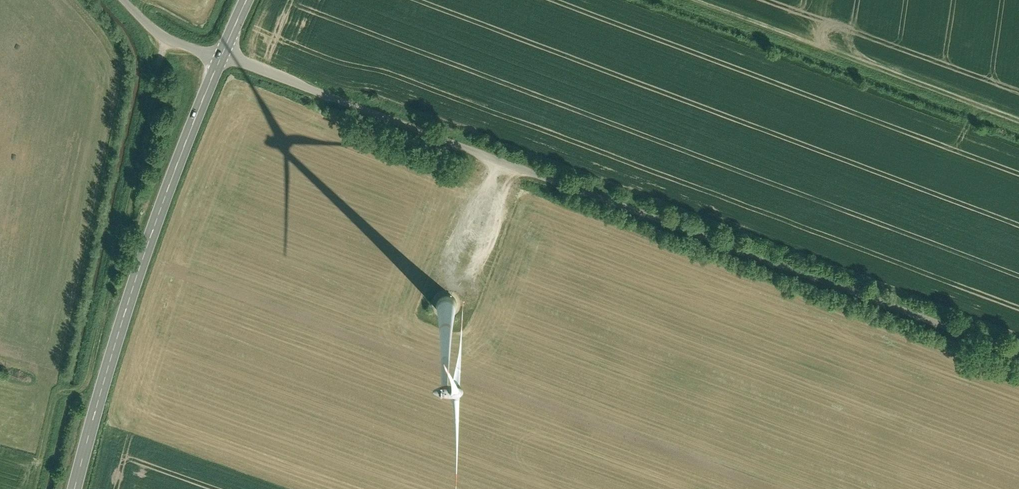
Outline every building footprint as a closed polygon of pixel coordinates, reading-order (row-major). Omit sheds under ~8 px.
[(127,298),(135,273),(128,271),(120,296),(127,298)]
